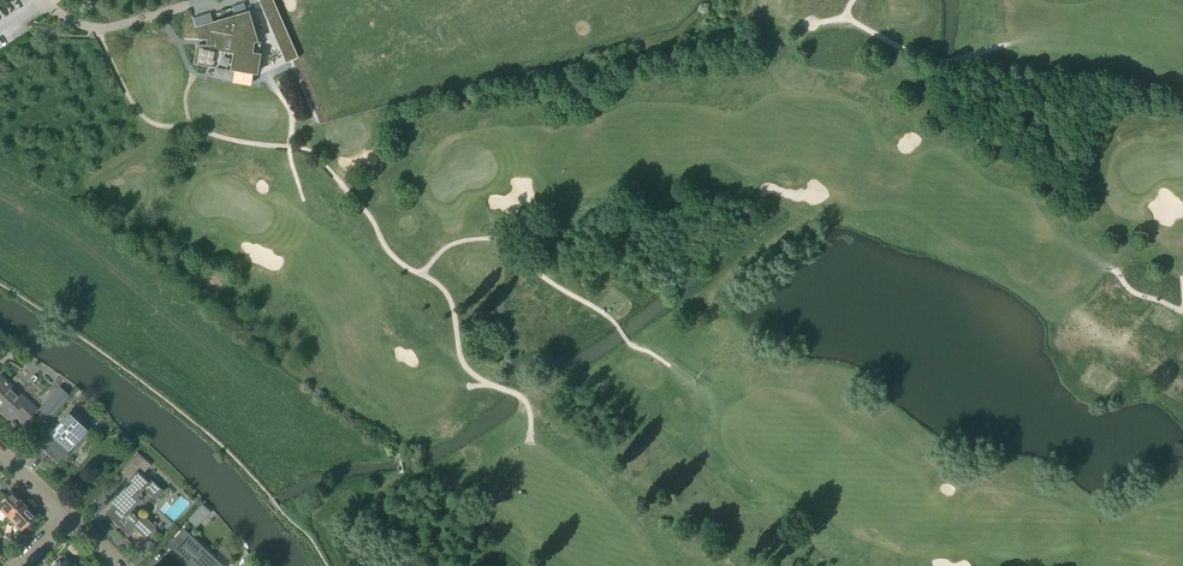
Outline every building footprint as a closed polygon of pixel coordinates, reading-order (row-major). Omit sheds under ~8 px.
[(262,3),(290,66),(301,61),(275,0),(270,0),(262,3)] [(233,9),(235,17),(247,14),(246,11),(245,5),(233,9)] [(197,46),(194,65),(216,68),(215,74),(235,77),(237,67),(245,68),(244,73),(254,75),(257,55),(259,43),(246,42),(250,22),(247,14),(235,17),(215,23),(196,29),(200,40),(207,41),(206,47),(197,46)] [(212,15),(194,20),(196,29),(215,23),(212,15)] [(1,376),(0,377),(0,411),(8,419),(14,412),(24,422),(37,409),(1,376)] [(86,394),(76,387),(70,395),(80,402),(86,394)] [(52,401),(42,411),(49,417),(68,396),(59,388),(49,399),(52,401)] [(85,440),(93,430),(71,409),(37,446),(57,464),(82,437),(85,440)] [(140,475),(142,473),(143,474),(151,466),(138,454),(121,472),(128,478),(126,480),(129,482),(110,502),(113,505),(106,512),(116,521),(112,526),(126,539),(136,529),(145,537),(155,526),(143,515),(142,516),(132,507),(142,496),(140,492),(143,489),(154,498),(162,490),(151,480),(148,483),(140,475)] [(7,517),(22,503),(10,491),(4,497),(0,493),(0,511),(7,517)] [(22,503),(7,517),(20,531),(35,516),(22,503)] [(193,516),(188,521),(197,528),(201,524),(193,516)] [(172,551),(188,565),(222,565),(223,565),(185,529),(178,537),(182,541),(172,551)]
